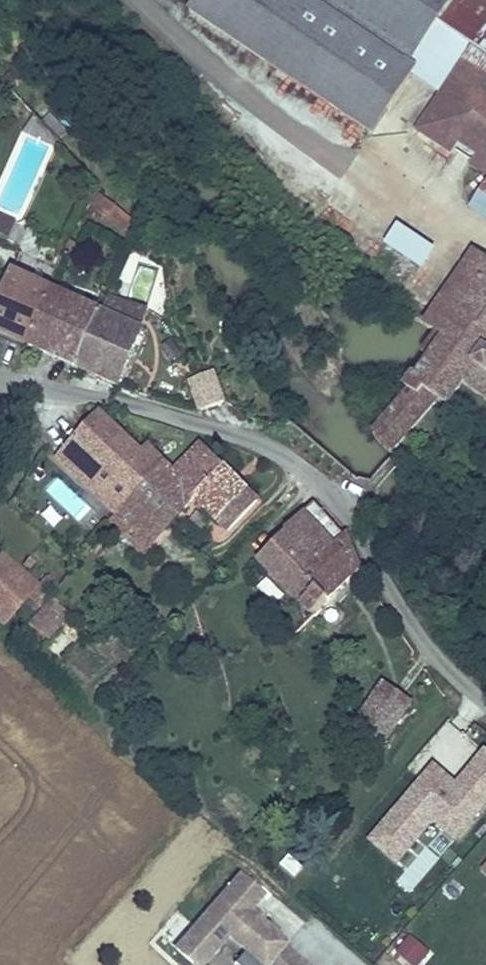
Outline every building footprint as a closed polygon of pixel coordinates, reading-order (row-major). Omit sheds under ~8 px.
[(190,11),(372,133),(415,70),(446,91),(419,130),(485,175),(485,0),(197,0),(190,11)] [(470,207),(485,218),(485,182),(470,207)] [(130,221),(101,198),(93,208),(122,230),(130,221)] [(15,226),(0,219),(0,236),(9,240),(15,226)] [(428,255),(396,234),(389,244),(421,265),(428,255)] [(75,252),(78,246),(68,241),(65,247),(75,252)] [(476,251),(426,327),(436,334),(422,354),(430,361),(413,391),(375,435),(390,454),(438,403),(448,411),(463,384),(485,401),(485,258),(476,251)] [(139,263),(126,300),(147,307),(159,270),(139,263)] [(50,291),(11,273),(0,297),(0,334),(27,346),(50,291)] [(76,368),(98,313),(95,312),(50,291),(27,346),(76,368)] [(111,298),(112,294),(104,291),(102,296),(110,300),(111,298)] [(104,316),(111,300),(110,300),(102,296),(95,312),(98,313),(104,316)] [(136,330),(144,312),(111,298),(110,300),(111,300),(104,316),(136,330)] [(118,387),(141,333),(136,330),(104,316),(98,313),(76,368),(118,387)] [(190,414),(206,412),(200,393),(184,398),(190,414)] [(119,516),(166,466),(146,446),(140,453),(97,415),(57,458),(119,516)] [(166,531),(196,500),(228,532),(258,503),(202,446),(173,474),(166,466),(119,516),(111,525),(143,554),(152,545),(135,528),(149,514),(166,531)] [(304,581),(345,538),(315,505),(284,533),(286,535),(258,561),(313,617),(327,603),(304,581)] [(166,531),(149,514),(135,528),(152,545),(166,531)] [(327,603),(359,570),(345,538),(304,581),(327,603)] [(36,589),(0,558),(0,624),(4,627),(32,594),(36,589)] [(28,569),(33,564),(27,560),(23,565),(28,569)] [(43,604),(57,588),(45,578),(36,589),(32,594),(43,604)] [(34,631),(55,606),(49,600),(27,625),(34,631)] [(47,643),(69,618),(55,606),(34,631),(47,643)] [(110,641),(116,633),(108,627),(102,635),(110,641)] [(381,747),(410,704),(383,686),(354,729),(381,747)] [(479,756),(485,753),(485,727),(470,734),(479,756)] [(485,754),(473,768),(485,779),(485,755),(485,754)] [(413,803),(436,776),(431,772),(408,798),(413,803)] [(455,841),(479,813),(436,776),(413,803),(408,798),(373,839),(396,859),(430,820),(455,841)] [(302,869),(288,857),(280,866),(294,878),(302,869)] [(283,947),(283,946),(275,938),(277,936),(257,919),(260,915),(253,909),(262,898),(239,877),(175,949),(192,964),(202,964),(227,937),(244,952),(233,964),(303,964),(283,947)] [(391,955),(402,964),(423,964),(432,954),(409,934),(391,955)]
